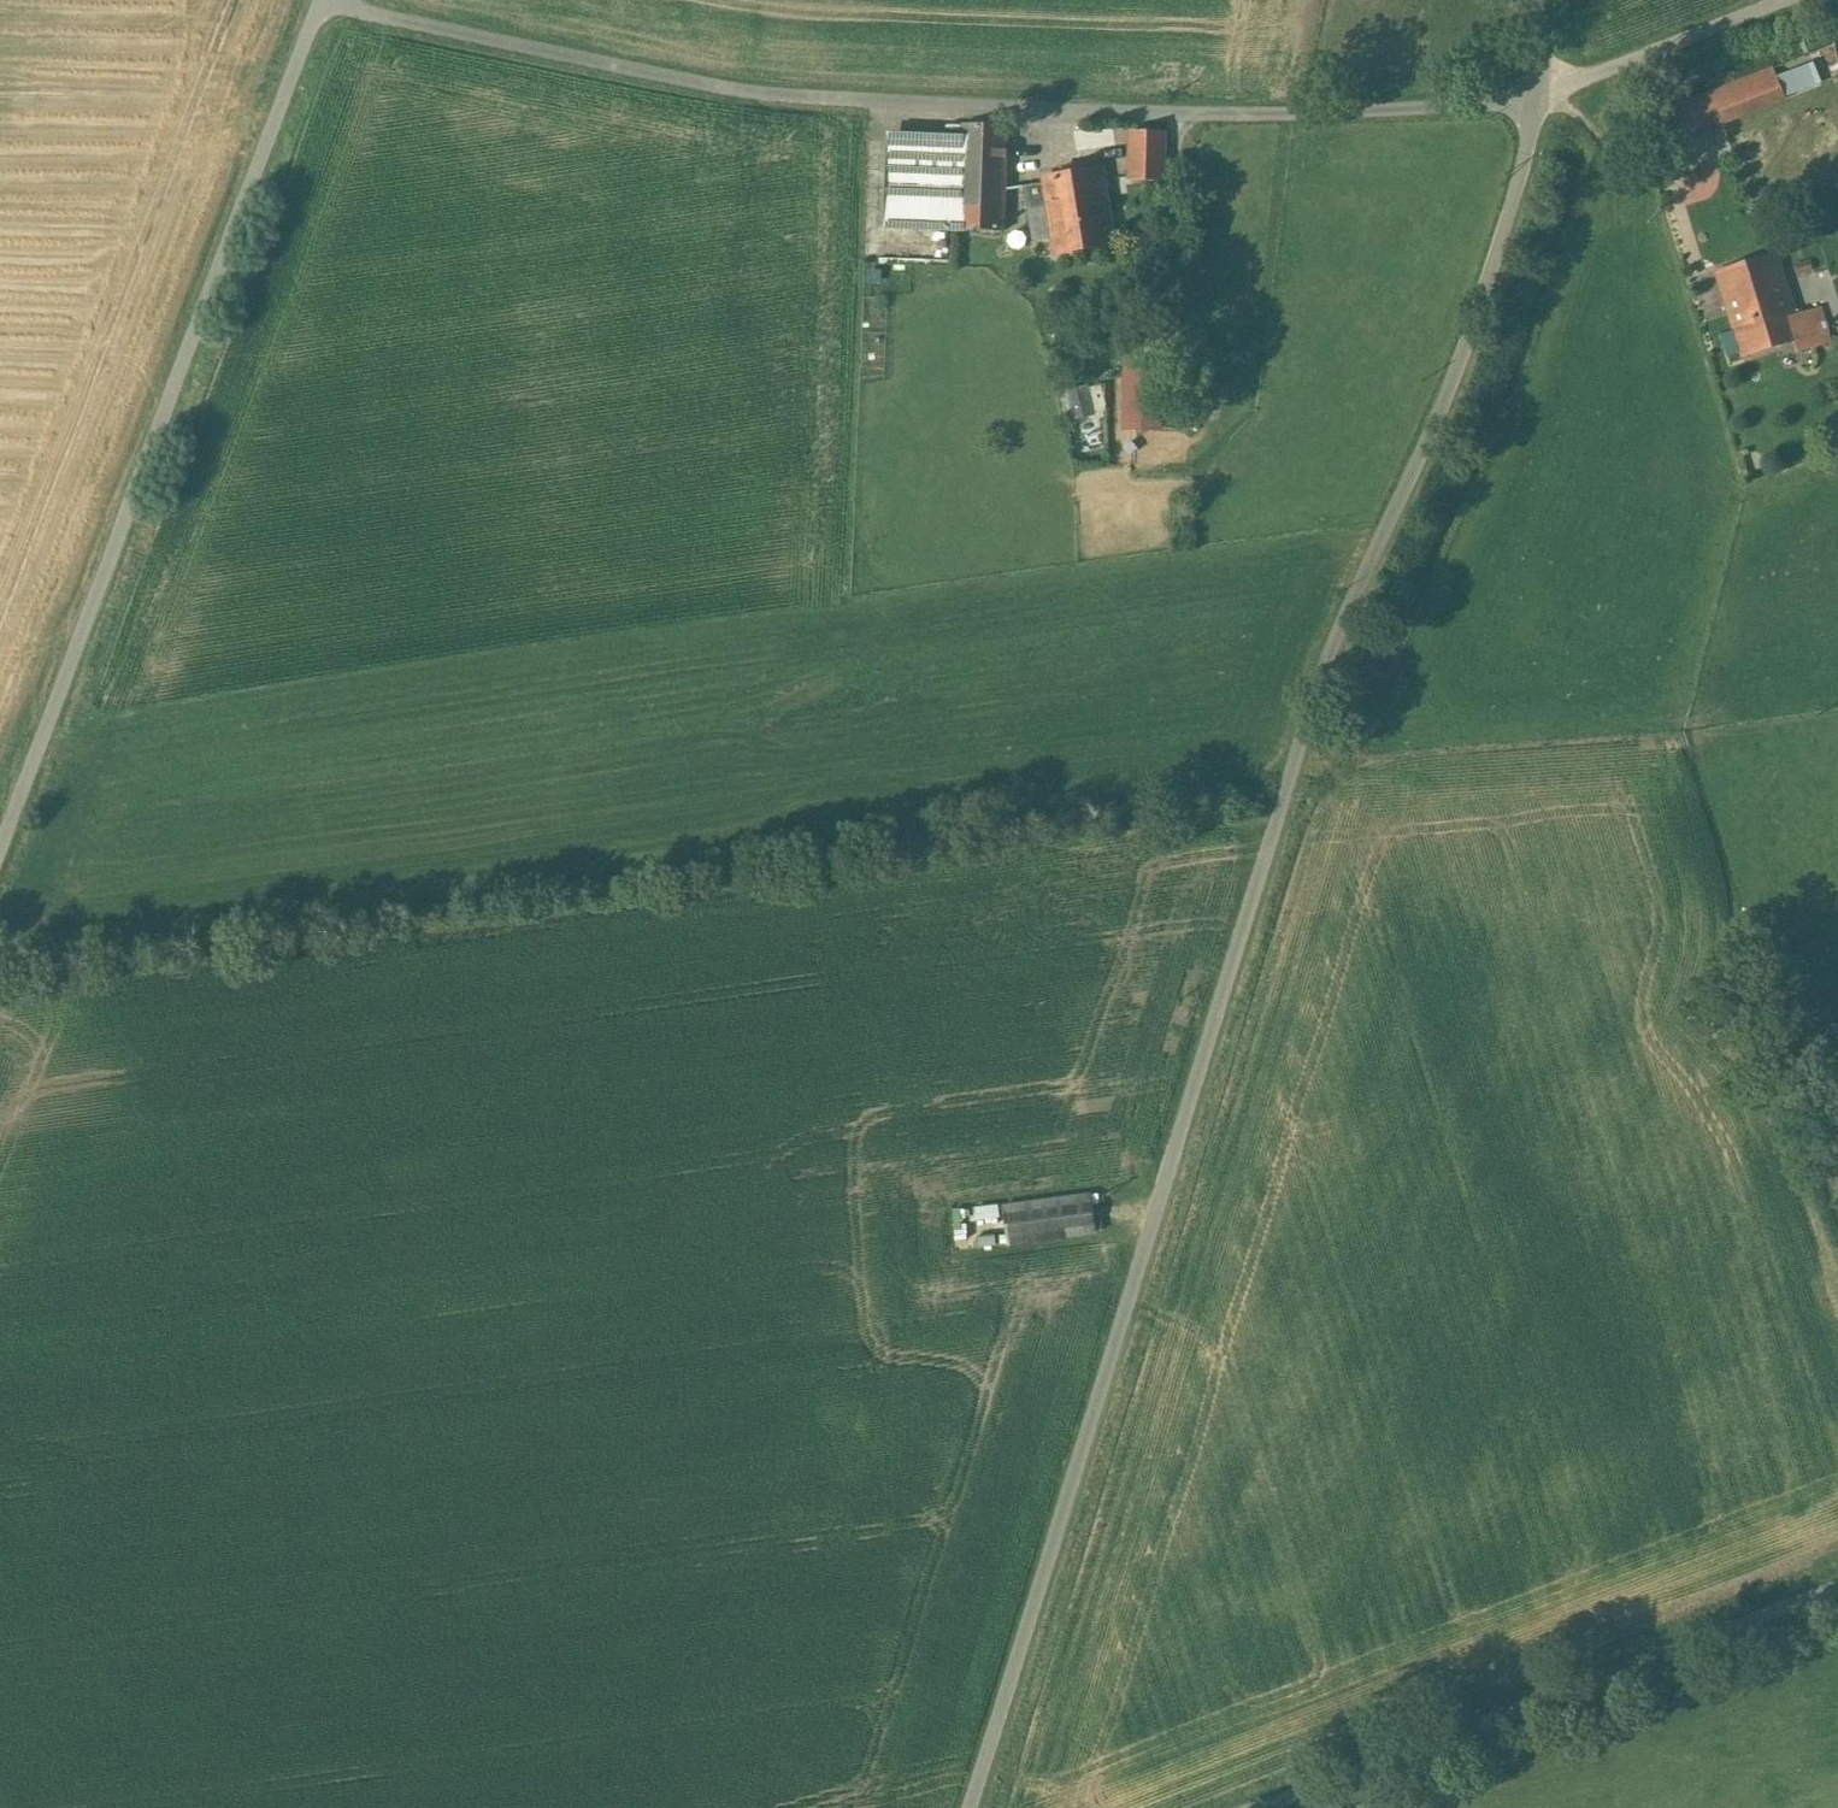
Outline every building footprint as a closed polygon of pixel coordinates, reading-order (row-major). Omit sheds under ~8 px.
[(1784,94),(1774,69),(1676,106),(1686,132),(1784,94)] [(963,145),(883,144),(879,229),(1004,232),(1009,127),(965,125),(963,145)] [(1164,135),(1130,134),(1129,179),(1163,180),(1164,135)] [(1026,197),(1035,240),(1052,239),(1055,254),(1114,246),(1102,170),(1044,179),(1045,193),(1026,197)] [(1719,273),(1734,325),(1792,307),(1776,256),(1719,273)] [(1810,302),(1792,307),(1734,325),(1744,358),(1817,335),(1810,302)] [(1152,380),(1138,379),(1137,427),(1152,427),(1152,380)] [(1092,1196),(1003,1208),(1009,1244),(1097,1232),(1092,1196)]
